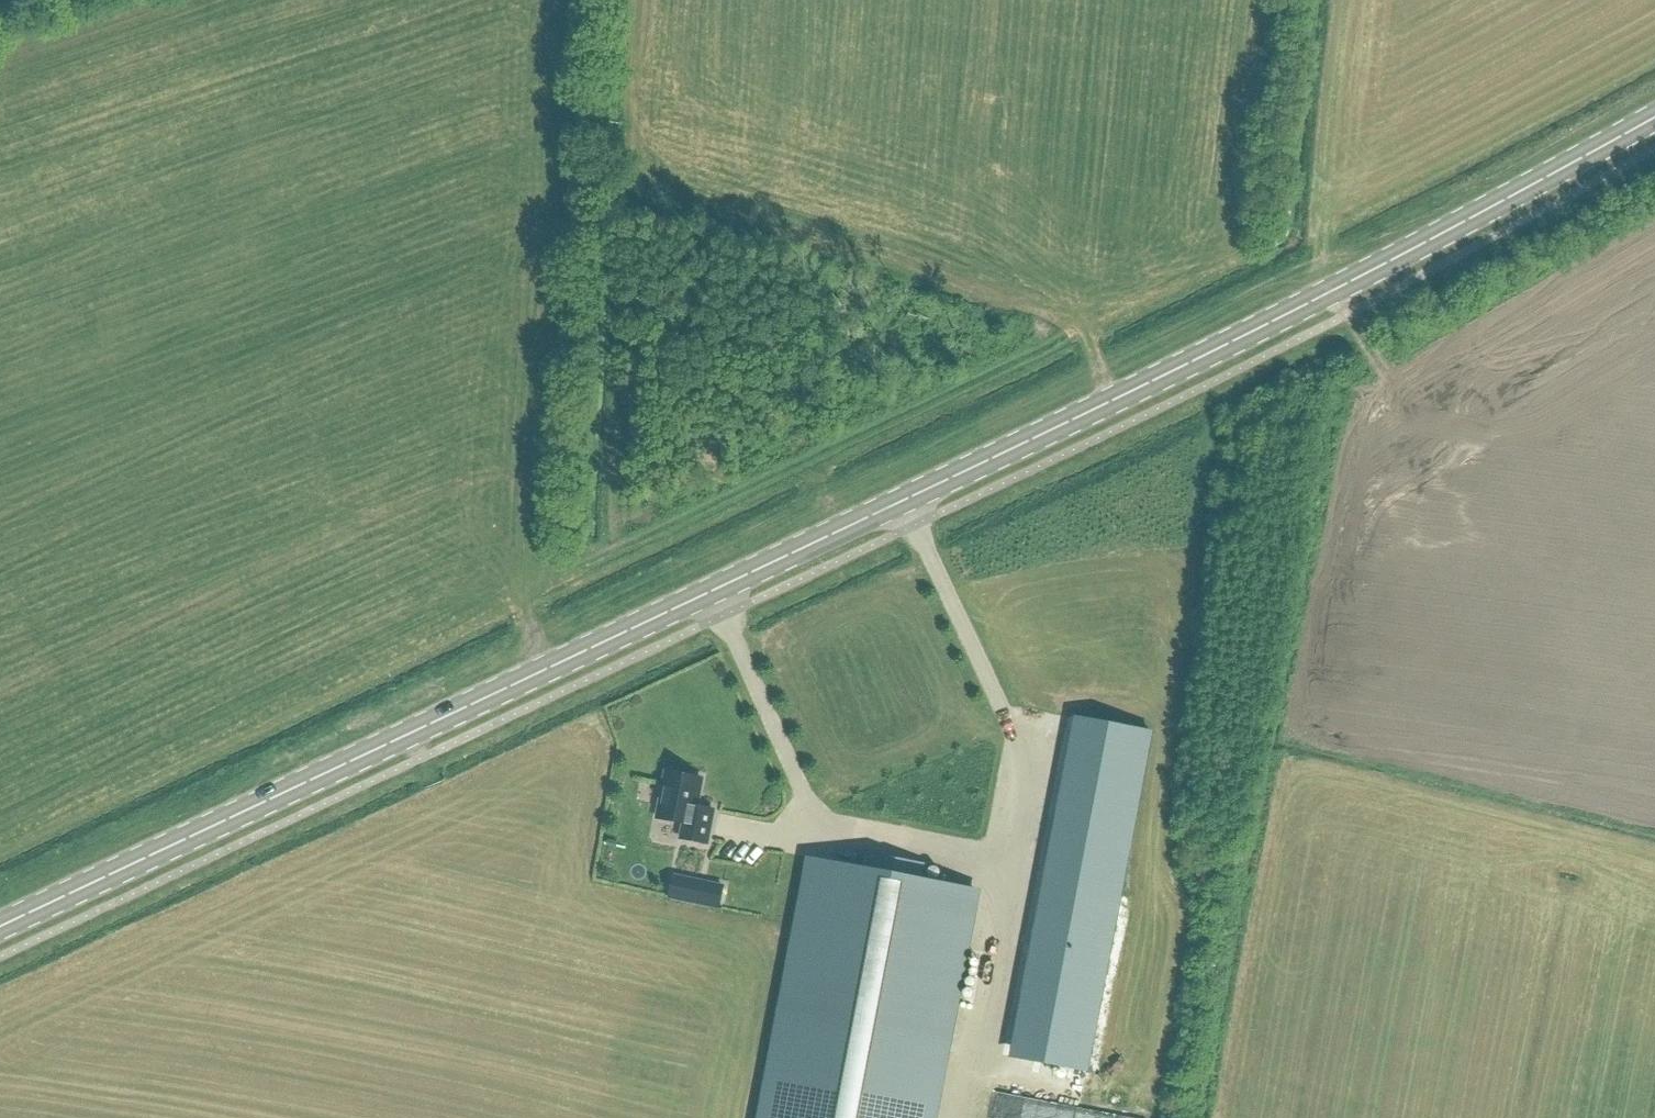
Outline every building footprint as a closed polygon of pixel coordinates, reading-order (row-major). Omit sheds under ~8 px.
[(1150,732),(1075,717),(1031,954),(1106,969),(1150,732)] [(667,772),(658,819),(684,824),(681,840),(706,844),(713,810),(695,806),(701,778),(667,772)] [(760,1117),(932,1117),(975,892),(809,861),(760,1117)] [(723,887),(695,881),(690,901),(719,907),(723,887)]
